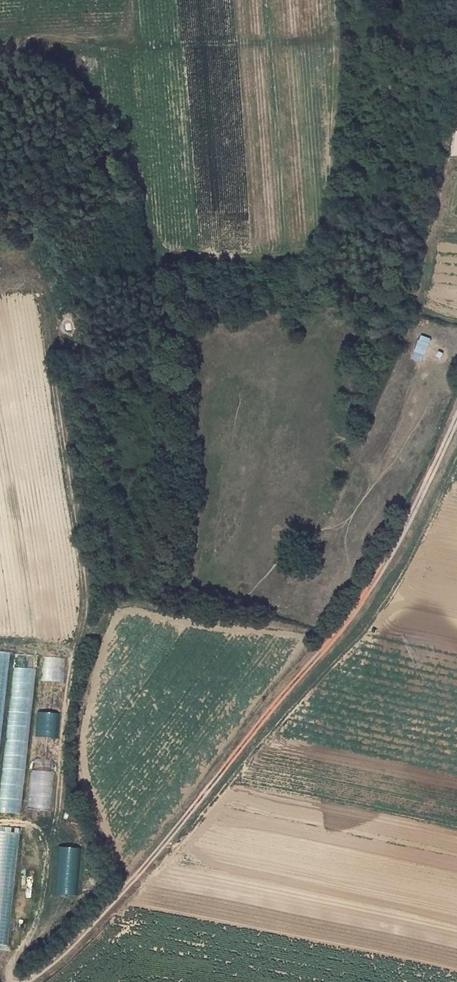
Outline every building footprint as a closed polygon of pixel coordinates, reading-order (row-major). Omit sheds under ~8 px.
[(425,363),(432,338),(422,335),(414,360),(425,363)] [(9,651),(0,650),(0,746),(9,651)] [(36,654),(13,652),(0,798),(0,812),(21,814),(36,654)] [(53,809),(63,657),(40,655),(31,807),(53,809)] [(17,832),(0,830),(0,944),(8,945),(17,832)]
